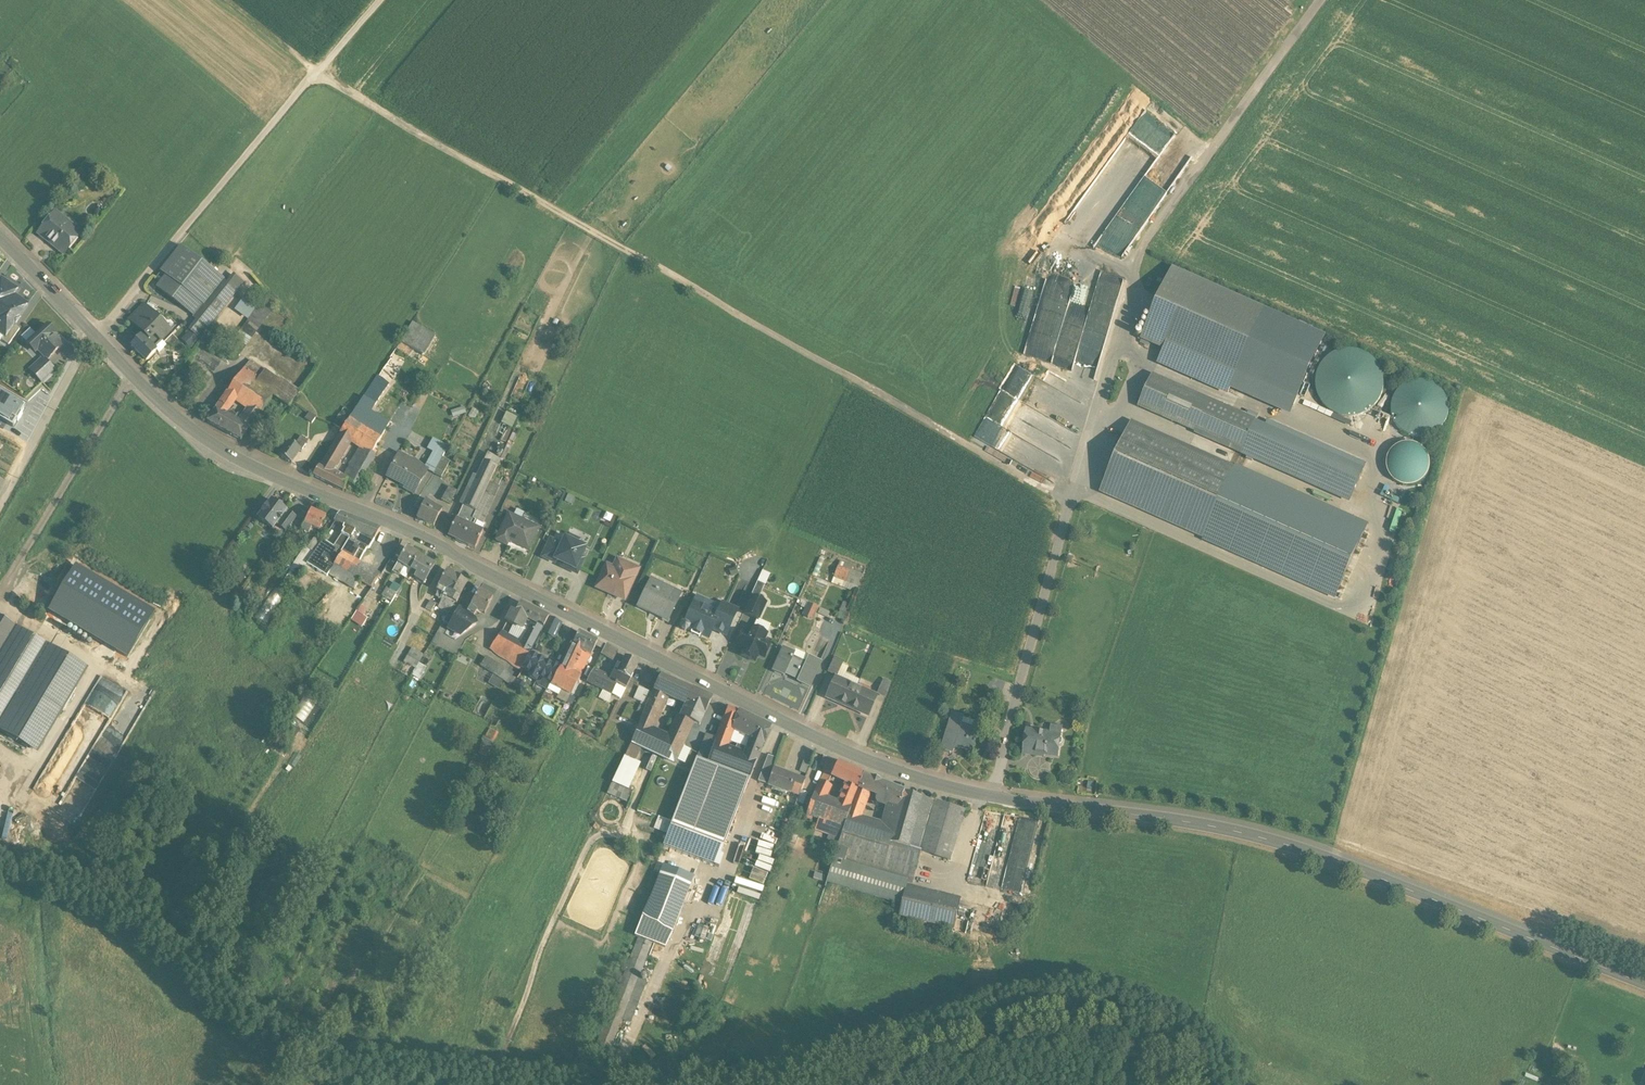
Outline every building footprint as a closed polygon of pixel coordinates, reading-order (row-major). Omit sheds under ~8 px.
[(80,234),(55,214),(39,235),(64,254),(80,234)] [(1127,246),(1106,232),(1101,239),(1123,253),(1127,246)] [(224,280),(181,246),(160,273),(161,273),(165,277),(161,283),(157,288),(194,317),(223,281),(224,280)] [(1324,331),(1173,269),(1143,341),(1163,349),(1156,367),(1286,421),(1324,331)] [(160,273),(156,279),(161,283),(165,277),(161,273),(160,273)] [(2,280),(0,283),(0,314),(13,296),(16,290),(2,280)] [(1044,365),(1094,377),(1118,282),(1111,280),(1110,284),(1097,281),(1081,341),(1057,335),(1053,349),(1038,346),(1027,343),(1024,352),(1046,357),(1044,365)] [(194,317),(193,319),(207,329),(217,317),(218,315),(219,315),(237,292),(223,281),(194,317)] [(5,338),(13,326),(27,306),(13,296),(0,314),(0,334),(5,338)] [(263,302),(235,341),(246,348),(273,309),(263,302)] [(150,313),(144,306),(140,310),(147,316),(137,326),(144,333),(143,335),(149,341),(156,335),(161,340),(170,332),(163,325),(165,324),(165,322),(161,317),(158,317),(157,319),(151,313),(150,313)] [(140,310),(130,319),(137,326),(147,316),(140,310)] [(435,334),(413,321),(401,340),(423,354),(435,334)] [(19,330),(13,326),(5,338),(2,342),(9,346),(19,330)] [(50,327),(47,327),(47,326),(36,336),(30,342),(48,360),(62,346),(53,336),(54,335),(54,334),(54,331),(50,327)] [(30,330),(21,339),(27,345),(30,342),(36,336),(30,330)] [(149,341),(143,335),(131,347),(146,362),(156,351),(154,349),(162,341),(161,340),(156,335),(149,341)] [(246,348),(235,341),(228,350),(239,358),(246,348)] [(1310,404),(1369,419),(1384,361),(1326,346),(1310,404)] [(93,362),(96,357),(92,354),(88,358),(89,360),(90,362),(93,362)] [(43,359),(30,371),(42,384),(55,372),(43,359)] [(250,363),(219,406),(226,410),(227,409),(230,411),(235,403),(249,412),(258,418),(281,387),(270,380),(265,387),(258,382),(264,373),(250,363)] [(387,382),(378,377),(372,387),(380,393),(387,382)] [(1363,469),(1156,377),(1141,410),(1348,502),(1363,469)] [(1392,428),(1430,438),(1432,427),(1439,429),(1448,391),(1397,378),(1388,413),(1395,415),(1392,428)] [(372,387),(370,387),(363,399),(375,406),(382,394),(380,393),(372,387)] [(297,393),(290,388),(283,399),(287,402),(285,406),(289,408),(292,404),(290,403),(297,393)] [(0,392),(0,420),(13,427),(17,421),(18,422),(22,414),(21,414),(25,407),(0,392)] [(363,399),(354,413),(366,420),(370,413),(375,406),(363,399)] [(226,410),(219,406),(208,423),(241,442),(253,425),(243,419),(239,426),(234,422),(237,418),(229,412),(230,411),(227,409),(226,410)] [(352,414),(344,408),(340,415),(348,420),(352,414)] [(511,426),(516,415),(504,410),(499,421),(511,426)] [(258,418),(249,412),(243,419),(253,425),(258,418)] [(366,420),(354,413),(350,421),(361,428),(364,423),(366,420)] [(390,425),(370,413),(366,420),(364,423),(377,431),(374,437),(380,441),(384,435),(390,425)] [(308,414),(305,419),(311,424),(315,419),(308,414)] [(348,420),(340,415),(333,426),(342,431),(349,421),(348,420)] [(350,421),(349,421),(342,431),(340,436),(341,436),(351,443),(360,448),(371,456),(373,453),(380,441),(374,437),(377,431),(364,423),(361,428),(350,421)] [(1367,526),(1133,424),(1101,496),(1335,598),(1367,526)] [(341,436),(332,449),(343,456),(351,443),(341,436)] [(289,444),(279,458),(291,466),(300,451),(301,452),(307,443),(305,442),(300,439),(294,448),(289,444)] [(434,440),(429,447),(435,450),(433,452),(442,457),(447,447),(434,440)] [(360,448),(347,472),(351,474),(362,480),(374,457),(371,456),(360,448)] [(1424,483),(1425,449),(1388,448),(1387,482),(1424,483)] [(332,449),(320,470),(318,469),(313,479),(343,493),(347,486),(347,485),(346,485),(338,481),(340,478),(333,474),(343,456),(332,449)] [(428,466),(435,470),(442,457),(433,452),(426,465),(428,466)] [(487,453),(476,476),(489,482),(500,459),(487,453)] [(428,469),(399,454),(387,479),(405,488),(404,491),(414,496),(428,469)] [(449,461),(442,457),(435,470),(443,474),(449,461)] [(351,474),(346,485),(347,485),(347,486),(355,490),(362,480),(351,474)] [(476,476),(462,505),(463,505),(475,511),(476,510),(489,482),(476,476)] [(499,487),(489,482),(476,510),(486,515),(499,487)] [(450,486),(441,499),(449,503),(457,489),(450,486)] [(442,509),(425,502),(417,521),(434,528),(442,509)] [(285,513),(271,503),(267,509),(266,508),(262,514),(263,514),(258,520),(272,530),(276,526),(284,514),(285,513)] [(475,511),(463,505),(459,512),(472,518),(475,511)] [(486,515),(476,510),(475,511),(472,518),(482,522),(486,515)] [(472,518),(459,512),(448,535),(461,541),(472,518)] [(325,520),(310,513),(301,534),(308,537),(312,530),(320,533),(325,520)] [(539,527),(508,513),(495,539),(507,545),(509,541),(528,550),(539,527)] [(284,514),(276,526),(286,533),(296,520),(287,514),(286,516),(284,514)] [(380,532),(340,516),(334,525),(344,529),(353,534),(342,555),(342,556),(350,560),(354,553),(357,554),(358,553),(364,555),(367,550),(368,551),(380,532)] [(472,518),(461,541),(475,547),(483,530),(482,530),(485,524),(482,522),(472,518)] [(344,534),(334,550),(323,542),(320,546),(314,555),(307,567),(327,580),(329,576),(342,556),(342,555),(353,534),(344,529),(342,532),(344,534)] [(585,547),(565,537),(562,544),(555,558),(556,558),(568,564),(575,568),(581,556),(585,547)] [(551,538),(542,556),(554,561),(556,558),(555,558),(562,544),(551,538)] [(313,541),(307,550),(308,551),(313,555),(314,555),(320,546),(313,541)] [(672,545),(669,557),(680,560),(683,548),(672,545)] [(308,551),(303,558),(308,562),(313,555),(308,551)] [(419,558),(406,551),(392,574),(398,578),(404,568),(411,572),(419,558)] [(342,556),(329,576),(353,592),(360,584),(371,591),(380,578),(350,560),(342,556)] [(581,556),(575,568),(568,564),(566,567),(577,572),(584,557),(581,556)] [(434,567),(419,558),(411,572),(410,573),(417,577),(414,581),(423,586),(434,567)] [(622,572),(606,564),(597,584),(614,591),(612,594),(624,599),(638,568),(626,563),(622,572)] [(861,576),(838,566),(834,576),(857,586),(861,576)] [(153,613),(76,567),(50,611),(127,657),(153,613)] [(763,570),(752,593),(756,595),(757,593),(760,595),(770,574),(763,570)] [(239,571),(232,580),(239,584),(245,576),(239,571)] [(467,583),(446,573),(436,593),(438,594),(436,599),(442,602),(443,599),(454,604),(456,605),(467,583)] [(857,586),(834,576),(831,582),(855,592),(857,586)] [(681,594),(651,579),(637,606),(648,611),(649,609),(668,619),(681,594)] [(400,590),(393,585),(389,592),(396,596),(400,590)] [(493,595),(479,589),(471,605),(467,614),(473,617),(478,609),(484,612),(493,595)] [(766,601),(752,595),(744,613),(758,619),(766,601)] [(454,604),(443,599),(442,602),(438,610),(448,615),(452,607),(453,606),(454,604)] [(548,616),(520,601),(515,611),(512,610),(507,619),(522,627),(525,619),(531,622),(522,640),(531,646),(542,625),(543,625),(548,616)] [(719,612),(695,601),(686,621),(685,621),(682,622),(681,625),(682,628),(685,630),(688,629),(688,628),(708,637),(712,628),(726,634),(737,610),(723,603),(719,612)] [(435,606),(430,603),(425,610),(430,614),(435,606)] [(817,606),(809,603),(807,608),(805,612),(813,616),(817,606)] [(459,610),(452,607),(448,615),(443,624),(450,627),(459,610)] [(465,614),(459,610),(450,627),(448,630),(460,637),(475,626),(473,617),(467,614),(466,613),(465,614)] [(561,621),(549,616),(542,629),(554,635),(561,621)] [(15,626),(0,617),(0,650),(15,626)] [(45,643),(15,626),(0,650),(0,719),(45,643)] [(767,633),(753,626),(750,633),(743,630),(737,644),(744,647),(740,654),(754,660),(757,653),(764,656),(770,643),(763,640),(767,633)] [(514,636),(501,630),(490,650),(503,657),(514,636)] [(598,640),(578,630),(572,644),(582,649),(582,650),(589,653),(591,654),(598,640)] [(522,640),(514,636),(503,657),(521,666),(531,646),(522,640)] [(38,754),(88,669),(45,643),(0,719),(0,731),(38,754)] [(616,650),(606,643),(601,653),(611,659),(616,650)] [(582,649),(572,644),(562,665),(572,670),(578,657),(582,650),(582,649)] [(806,663),(792,656),(794,653),(784,648),(773,669),(784,674),(785,672),(799,678),(798,681),(809,686),(820,662),(809,657),(806,663)] [(422,656),(411,650),(398,673),(405,677),(409,680),(422,656)] [(589,653),(582,650),(578,657),(580,658),(583,660),(586,661),(589,653)] [(529,651),(529,652),(522,666),(531,670),(529,674),(536,678),(538,674),(552,681),(560,667),(538,656),(529,651)] [(638,662),(626,655),(621,665),(618,663),(615,670),(613,669),(609,676),(608,678),(616,682),(625,687),(638,662)] [(843,661),(834,657),(828,670),(837,674),(843,661)] [(516,677),(486,658),(480,667),(510,686),(516,677)] [(562,665),(561,665),(560,667),(552,681),(572,692),(581,675),(562,665)] [(609,676),(594,668),(587,680),(610,692),(616,682),(608,678),(609,676)] [(692,688),(661,674),(654,688),(646,705),(647,705),(640,722),(651,728),(660,707),(663,708),(669,695),(685,702),(692,688)] [(525,681),(517,676),(513,685),(521,690),(525,681)] [(856,686),(835,677),(827,696),(847,705),(856,686)] [(890,683),(883,679),(877,693),(885,697),(890,683)] [(625,687),(616,682),(611,692),(620,697),(625,687)] [(651,690),(639,685),(634,697),(645,702),(651,690)] [(876,696),(856,686),(847,705),(868,714),(876,696)] [(711,696),(692,687),(692,688),(685,702),(680,714),(677,713),(667,735),(669,736),(661,753),(676,760),(677,758),(685,761),(691,747),(683,744),(687,736),(676,730),(682,719),(692,723),(694,720),(699,723),(711,696)] [(106,756),(113,761),(146,702),(126,691),(100,736),(106,740),(103,746),(110,749),(106,756)] [(553,695),(545,691),(543,696),(550,701),(553,695)] [(550,701),(543,696),(539,704),(546,708),(550,701)] [(302,723),(314,706),(303,698),(291,716),(302,723)] [(546,708),(539,704),(536,710),(557,720),(559,715),(546,708)] [(740,710),(729,705),(726,713),(737,717),(740,710)] [(771,725),(740,710),(737,717),(737,719),(754,728),(747,745),(751,749),(752,747),(760,750),(771,725)] [(717,736),(715,740),(727,745),(737,719),(737,717),(726,713),(717,736)] [(692,723),(682,719),(676,730),(687,736),(692,723)] [(978,729),(950,720),(941,749),(952,752),(954,746),(971,751),(974,743),(975,743),(976,739),(975,739),(978,729)] [(651,728),(640,722),(632,740),(661,753),(669,736),(667,735),(651,728)] [(1050,733),(1027,729),(1023,752),(1036,754),(1036,752),(1057,755),(1058,745),(1062,743),(1062,739),(1060,736),(1061,727),(1061,726),(1051,724),(1050,733)] [(717,736),(706,732),(696,756),(708,760),(715,740),(717,736)] [(642,745),(632,740),(626,753),(636,758),(642,745)] [(750,777),(760,750),(752,747),(751,749),(747,745),(745,752),(727,745),(715,740),(708,760),(750,777)] [(486,755),(488,749),(480,746),(478,753),(486,755)] [(636,758),(626,753),(613,780),(629,786),(641,761),(636,758)] [(767,753),(758,779),(768,783),(774,766),(777,756),(767,753)] [(837,761),(823,754),(820,763),(828,768),(821,781),(822,781),(819,786),(818,786),(815,791),(807,812),(817,816),(826,797),(830,785),(827,783),(832,775),(834,771),(837,761)] [(708,760),(696,756),(672,822),(724,842),(750,777),(708,760)] [(810,762),(804,759),(799,769),(806,772),(810,762)] [(864,773),(837,761),(834,771),(832,775),(847,781),(842,794),(852,799),(857,786),(858,786),(859,785),(863,774),(864,773)] [(805,778),(774,766),(768,783),(789,791),(799,795),(805,778)] [(905,790),(863,774),(859,785),(868,789),(879,793),(877,798),(878,801),(885,803),(887,803),(887,800),(891,801),(890,804),(885,822),(894,825),(905,790)] [(613,780),(609,789),(630,798),(634,788),(629,786),(613,780)] [(868,789),(859,785),(858,786),(856,794),(865,797),(868,789)] [(924,796),(905,790),(894,825),(894,827),(895,827),(913,833),(914,829),(924,796)] [(799,795),(789,791),(784,803),(794,807),(799,795)] [(865,797),(856,794),(840,836),(835,851),(833,856),(908,878),(912,880),(921,849),(926,832),(914,829),(913,833),(895,827),(894,827),(894,825),(885,822),(860,816),(866,800),(865,797)] [(852,799),(842,794),(839,801),(850,805),(852,799)] [(937,800),(924,796),(914,829),(926,832),(937,800)] [(839,801),(826,797),(817,816),(844,826),(851,806),(839,801)] [(964,808),(937,800),(926,832),(921,849),(949,858),(964,808)] [(671,818),(659,814),(656,825),(666,828),(671,818)] [(1008,859),(1022,862),(1032,819),(1017,816),(1008,859)] [(724,842),(672,822),(664,842),(720,863),(724,852),(721,851),(724,842)] [(777,837),(779,831),(763,825),(761,831),(777,837)] [(840,836),(832,833),(826,847),(835,851),(840,836)] [(908,878),(833,856),(827,878),(902,901),(906,885),(908,878)] [(691,880),(661,868),(642,917),(672,929),(691,880)] [(917,887),(906,885),(902,901),(899,913),(953,926),(960,897),(917,886),(917,887)] [(672,929),(642,917),(635,935),(665,946),(672,929)] [(652,946),(639,940),(593,1054),(607,1060),(652,946)]
